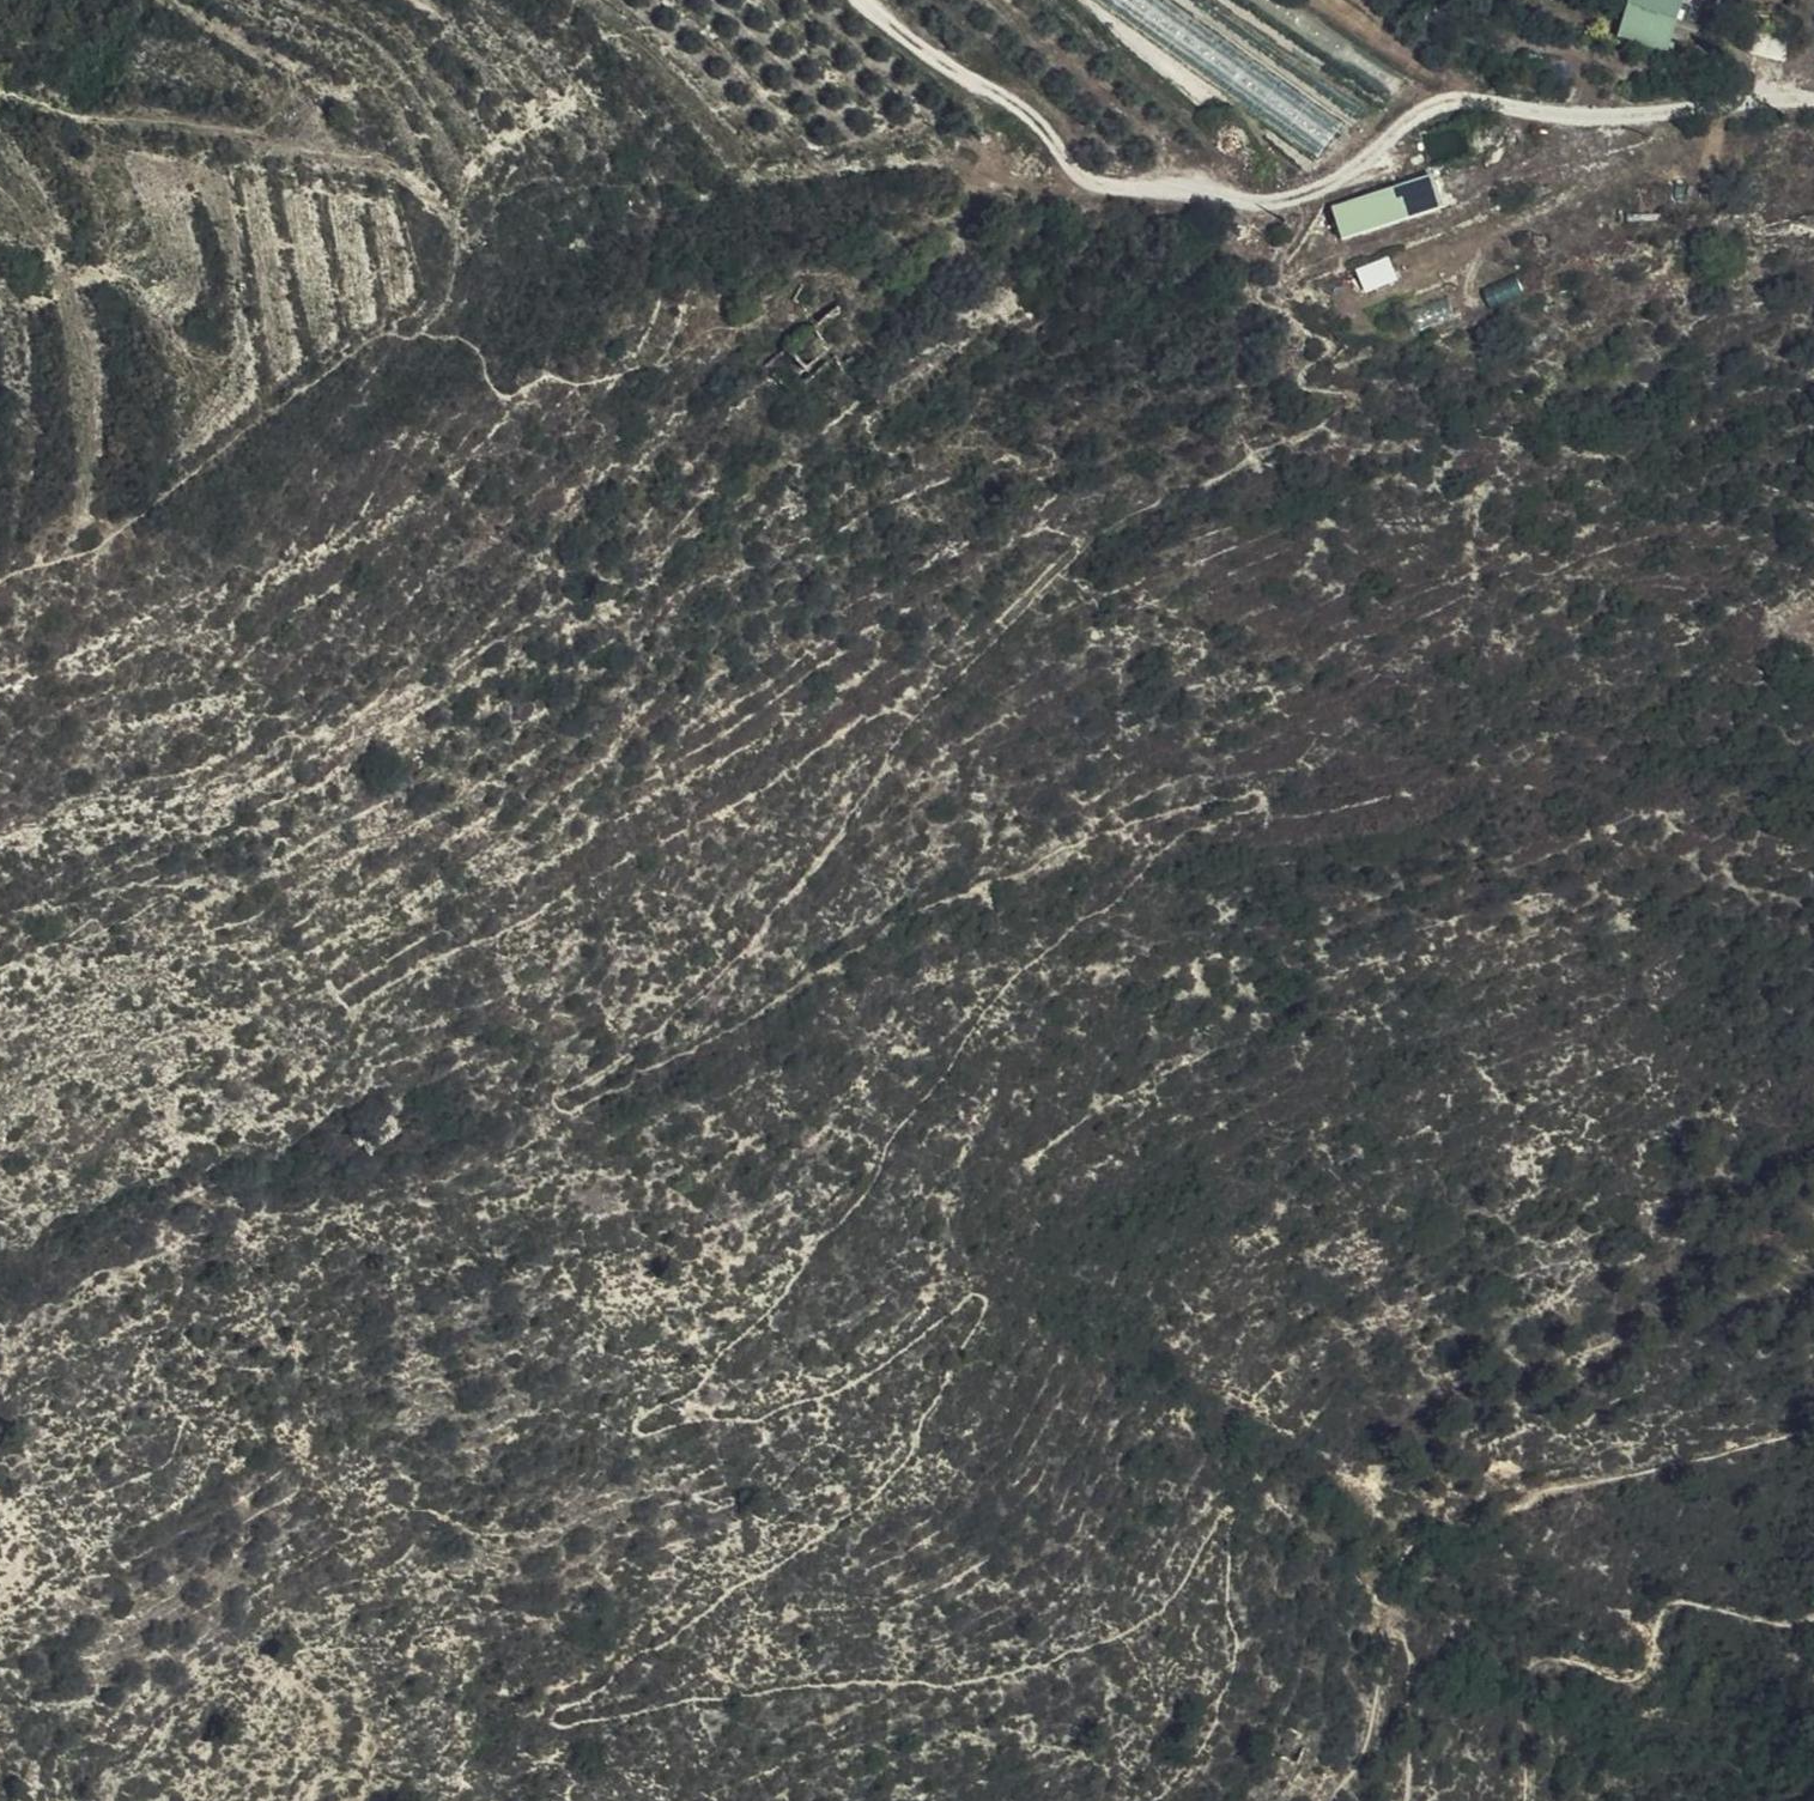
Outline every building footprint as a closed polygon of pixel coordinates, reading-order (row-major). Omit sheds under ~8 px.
[(1668,56),(1687,0),(1635,0),(1621,38),(1668,56)] [(1437,170),(1333,204),(1344,238),(1449,204),(1437,170)] [(1368,289),(1398,275),(1389,256),(1359,270),(1368,289)]
